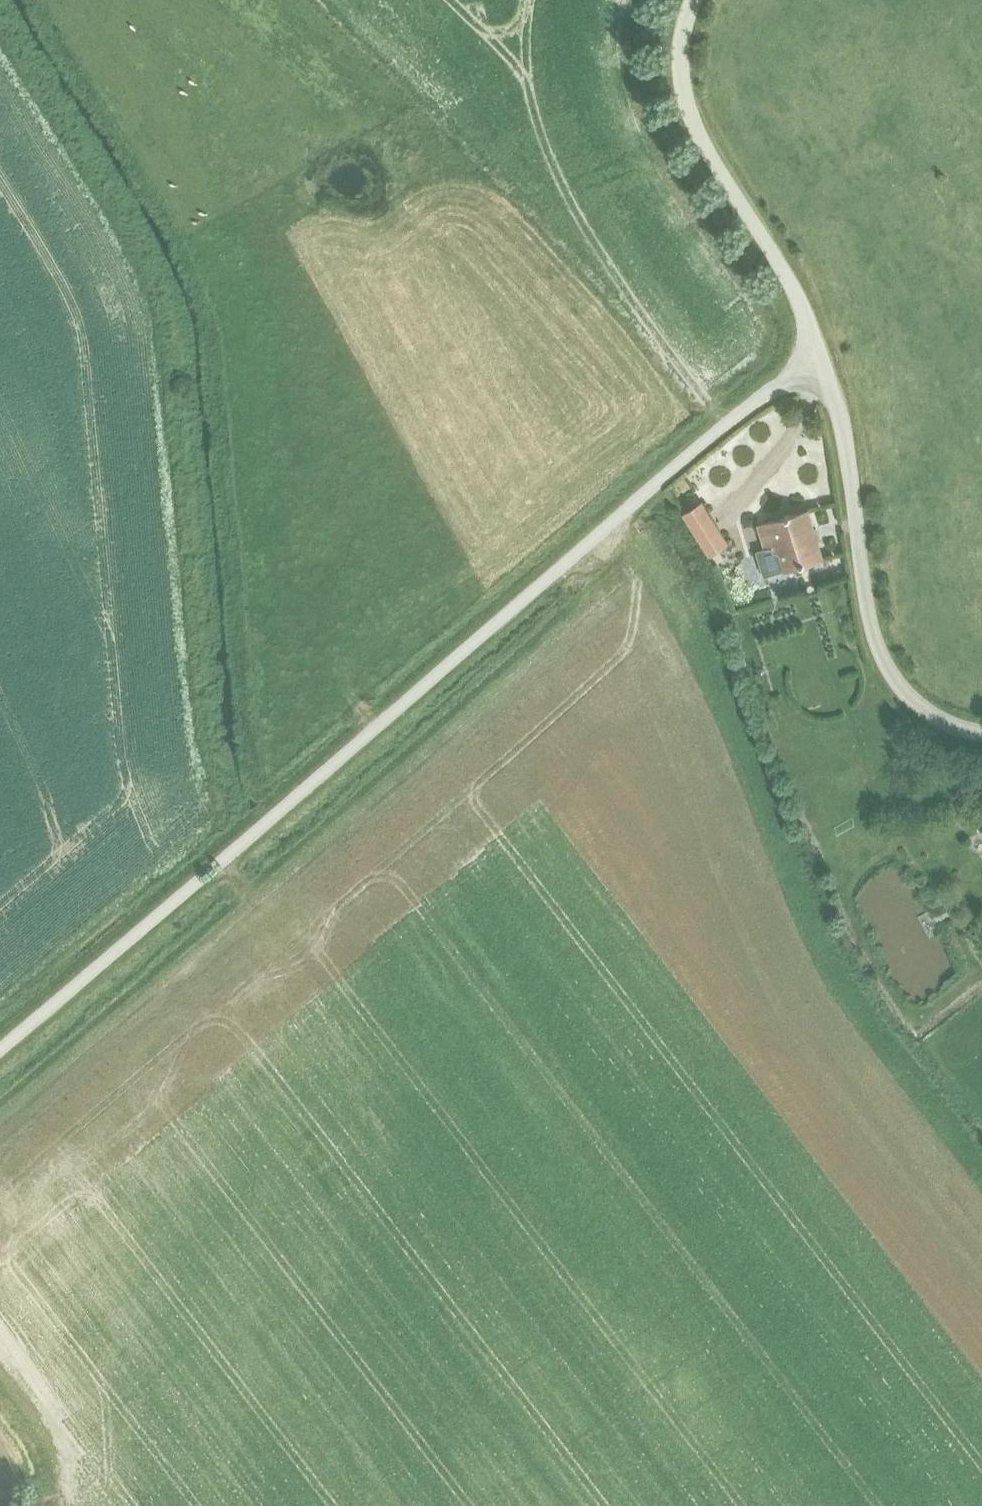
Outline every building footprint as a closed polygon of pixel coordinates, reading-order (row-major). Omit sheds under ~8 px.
[(702,501),(683,513),(690,524),(709,512),(702,501)] [(766,548),(771,546),(778,553),(783,569),(794,566),(801,570),(808,567),(812,560),(822,557),(807,510),(790,515),(789,513),(785,514),(786,516),(758,525),(766,548)] [(721,532),(702,544),(709,555),(728,543),(721,532)]
